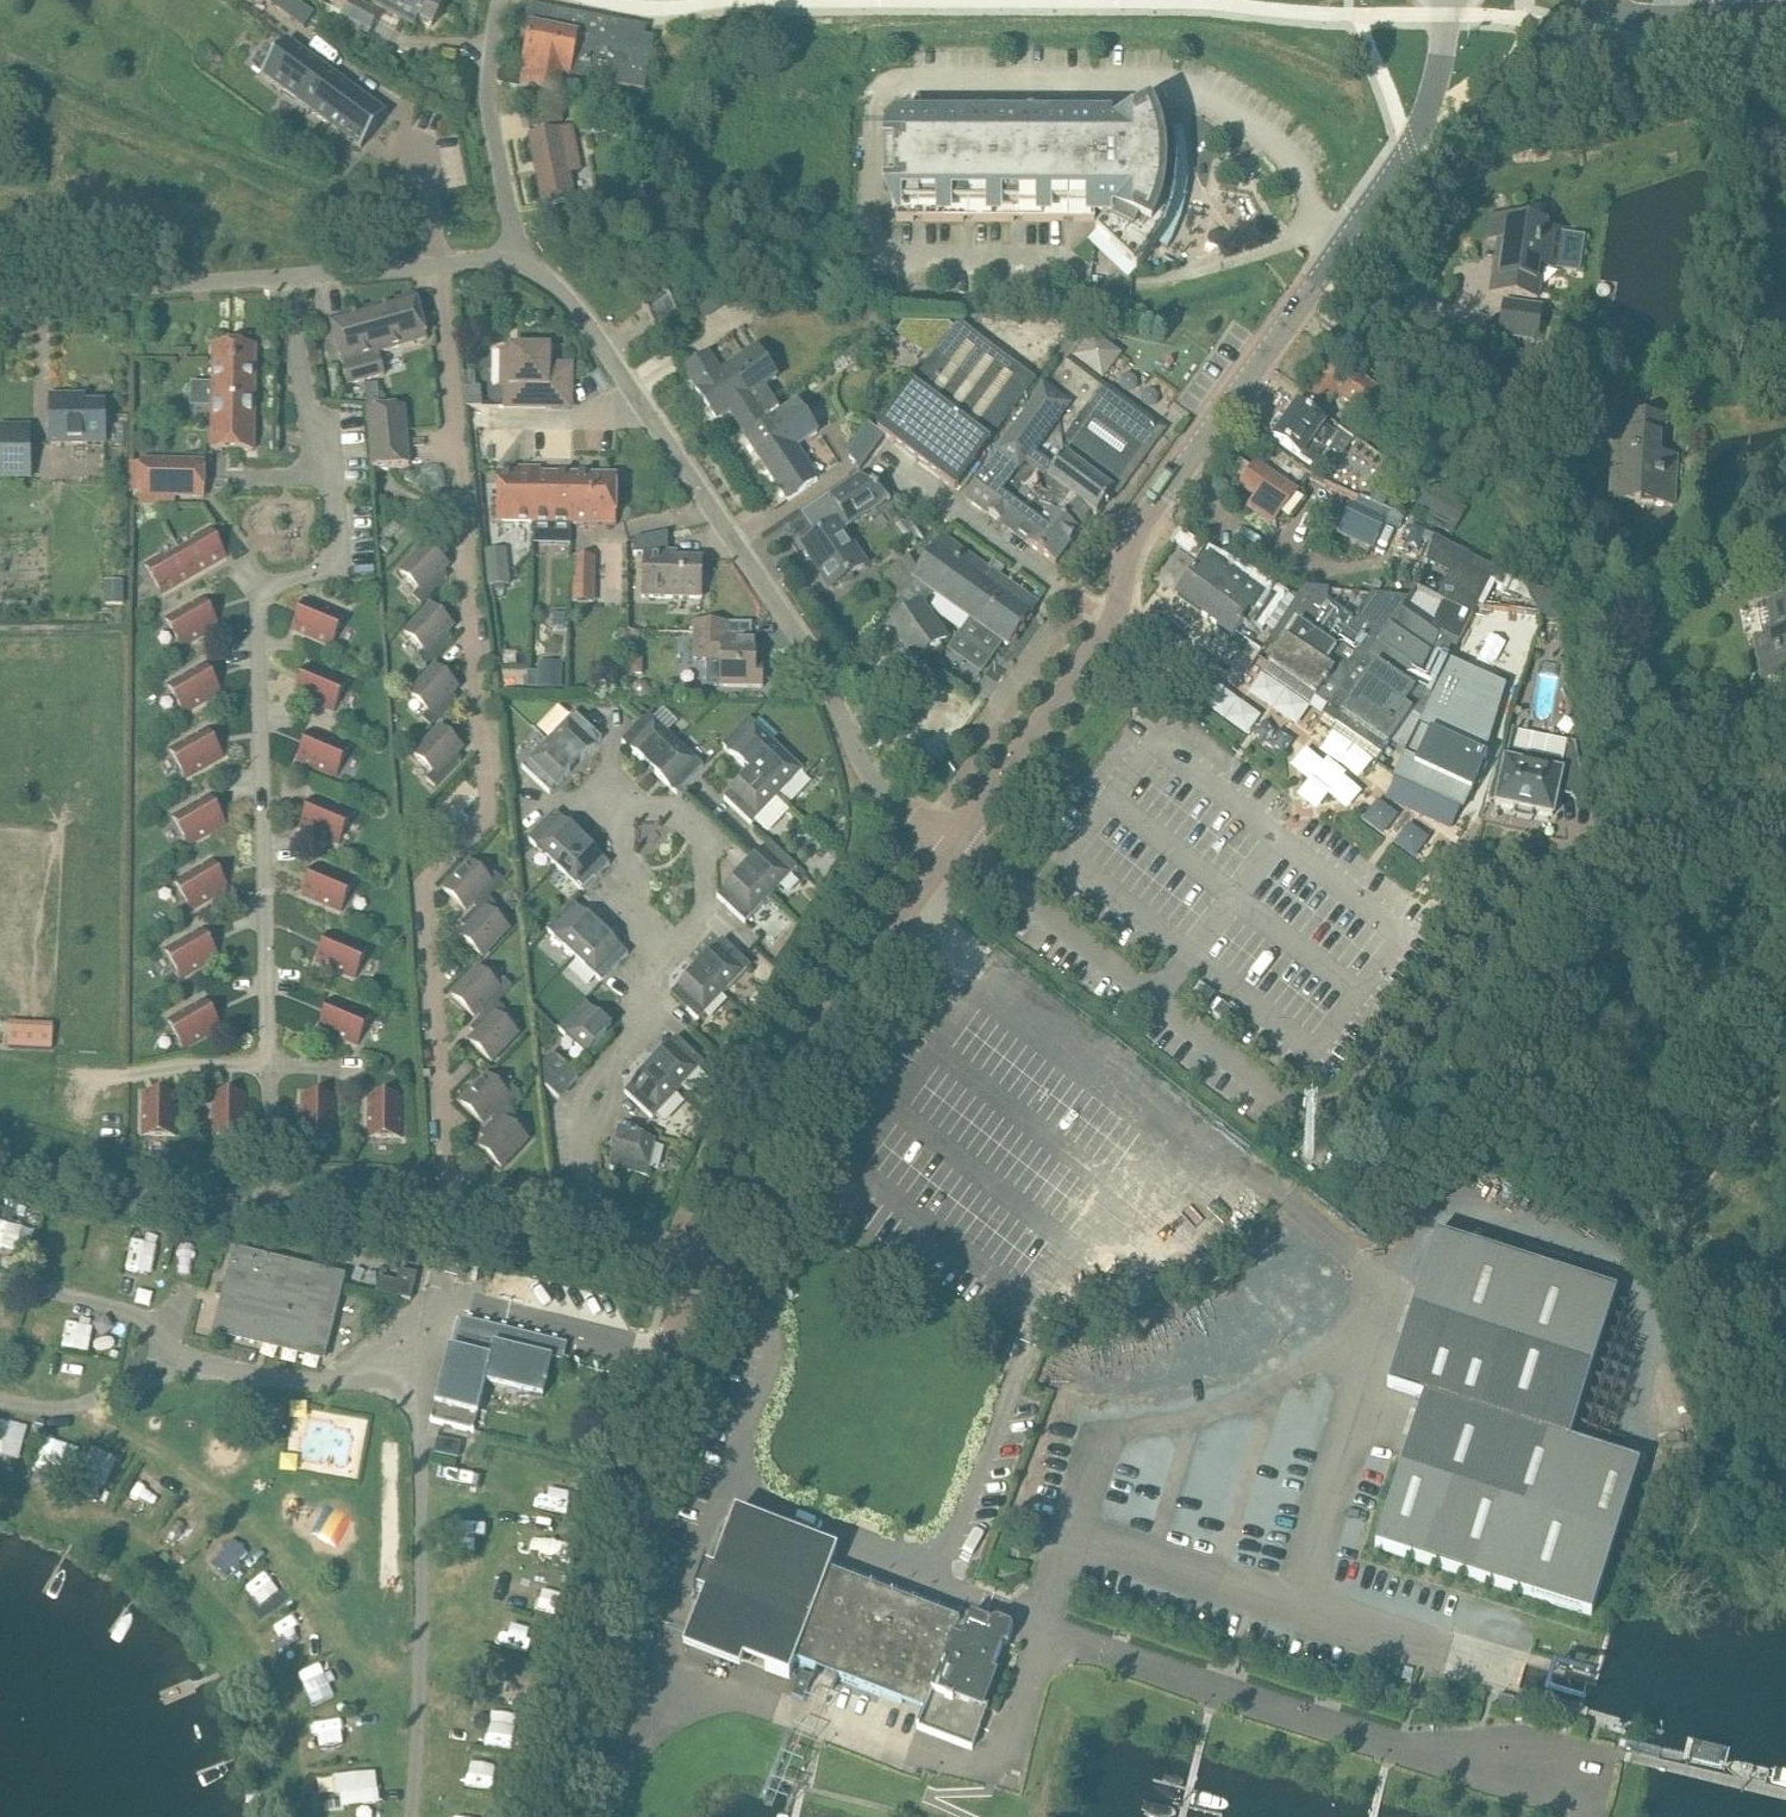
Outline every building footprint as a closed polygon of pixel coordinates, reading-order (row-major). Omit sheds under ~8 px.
[(295,0),(284,0),(278,9),(304,28),(314,15),(295,0)] [(337,24),(367,40),(380,15),(353,0),(350,0),(337,24)] [(434,0),(378,0),(379,1),(375,7),(415,29),(419,21),(433,28),(444,6),(434,0)] [(644,37),(646,28),(536,7),(524,69),(525,69),(525,70),(502,67),(501,70),(500,70),(498,82),(500,82),(499,85),(521,88),(521,89),(559,96),(563,77),(644,93),(655,39),(644,37)] [(388,115),(288,41),(262,76),(330,126),(337,117),(369,140),(388,115)] [(527,112),(530,128),(531,130),(565,125),(561,106),(527,112)] [(1167,115),(1162,106),(1114,130),(1107,120),(910,120),(910,131),(893,131),(893,152),(894,152),(895,190),(883,190),(884,199),(898,226),(919,225),(943,225),(995,225),(1020,224),(1069,224),(1104,223),(1096,231),(1120,255),(1137,272),(1148,259),(1158,244),(1158,243),(1168,249),(1177,230),(1184,210),(1188,190),(1189,169),(1187,148),(1183,127),(1172,130),(1172,129),(1171,126),(1167,115)] [(1578,126),(1597,124),(1595,109),(1576,111),(1578,126)] [(593,136),(620,134),(619,123),(592,125),(593,136)] [(531,137),(545,207),(573,201),(567,161),(578,159),(574,127),(531,137)] [(1492,290),(1491,292),(1541,298),(1544,281),(1536,280),(1538,267),(1580,273),(1585,236),(1566,234),(1566,231),(1528,227),(1529,221),(1492,217),(1489,238),(1503,240),(1496,290),(1492,290)] [(644,310),(655,327),(677,312),(666,295),(644,310)] [(355,360),(341,364),(346,387),(384,377),(379,354),(427,343),(416,297),(374,309),(378,325),(372,327),(374,337),(351,345),(355,360)] [(1507,303),(1502,336),(1540,340),(1545,307),(1507,303)] [(331,321),(341,364),(355,360),(351,345),(374,337),(372,327),(378,325),(374,309),(331,321)] [(1369,309),(1356,326),(1367,333),(1379,316),(1369,309)] [(877,435),(955,492),(1037,381),(958,323),(953,330),(932,360),(877,435)] [(897,335),(932,360),(953,330),(949,327),(905,325),(897,335)] [(254,452),(255,382),(256,348),(215,347),(213,451),(254,452)] [(506,387),(506,409),(548,409),(548,401),(571,402),(572,367),(549,367),(550,350),(511,349),(510,387),(506,387)] [(1103,379),(1116,361),(1100,349),(1087,367),(1103,379)] [(774,402),(764,387),(776,380),(757,350),(721,374),(709,356),(685,372),(717,420),(732,410),(742,424),(774,402)] [(1383,391),(1354,370),(1334,356),(1318,380),(1319,381),(1306,399),(1325,413),(1336,394),(1366,417),(1383,391)] [(1165,428),(1106,385),(1070,359),(1046,391),(1004,449),(1089,511),(1097,516),(1114,493),(1117,495),(1134,471),(1165,428)] [(466,389),(468,408),(483,408),(481,388),(466,389)] [(105,445),(105,404),(86,404),(86,397),(52,397),(52,446),(105,445)] [(817,483),(794,450),(817,435),(797,405),(782,415),(774,402),(742,424),(750,436),(747,438),(789,501),(817,483)] [(1335,433),(1298,406),(1288,421),(1284,418),(1277,420),(1271,427),(1273,434),(1276,437),(1275,439),(1312,465),(1330,440),(1335,433)] [(369,410),(373,469),(411,466),(406,408),(369,410)] [(1665,455),(1666,418),(1626,415),(1623,476),(1613,475),(1613,502),(1677,504),(1680,456),(1665,455)] [(32,478),(32,445),(0,445),(0,478),(32,478)] [(1080,524),(1089,511),(1004,449),(967,501),(1056,565),(1080,532),(1071,525),(1075,520),(1080,524)] [(204,498),(205,463),(141,462),(141,497),(204,498)] [(1297,493),(1276,478),(1256,464),(1240,487),(1257,499),(1249,510),(1272,527),(1297,493)] [(417,479),(417,474),(414,470),(408,469),(404,473),(404,479),(408,483),(413,483),(417,479)] [(535,524),(535,476),(499,475),(498,523),(535,524)] [(1463,489),(1440,475),(1421,505),(1432,512),(1427,524),(1450,536),(1465,510),(1453,504),(1463,489)] [(571,525),(572,476),(535,476),(535,524),(571,525)] [(571,525),(617,526),(618,477),(572,476),(571,525)] [(866,567),(840,529),(885,498),(890,502),(891,501),(879,492),(880,491),(873,486),(873,487),(859,477),(805,513),(806,515),(807,514),(821,534),(803,545),(832,589),(866,567)] [(1378,483),(1371,498),(1389,507),(1396,491),(1378,483)] [(1353,505),(1348,514),(1343,521),(1377,536),(1387,518),(1353,505)] [(226,557),(217,540),(210,528),(178,546),(195,575),(226,557)] [(1171,542),(1181,548),(1189,537),(1179,530),(1171,542)] [(640,595),(703,599),(703,561),(678,560),(678,554),(669,554),(669,533),(634,539),(635,552),(642,553),(640,595)] [(395,547),(386,539),(379,547),(389,555),(395,547)] [(1008,646),(1037,604),(944,539),(930,558),(914,581),(915,582),(911,587),(928,599),(933,592),(1008,646)] [(413,597),(422,605),(448,577),(443,572),(449,566),(426,545),(400,572),(419,590),(413,597)] [(163,593),(195,575),(178,546),(146,565),(163,593)] [(1212,549),(1205,559),(1180,594),(1206,613),(1203,617),(1206,613),(1222,591),(1251,613),(1246,620),(1262,631),(1290,593),(1274,582),(1212,549)] [(488,588),(510,586),(507,550),(485,551),(488,588)] [(1479,602),(1487,582),(1494,569),(1469,555),(1463,570),(1451,599),(1475,610),(1479,602)] [(574,604),(596,604),(596,557),(575,557),(574,604)] [(107,583),(107,606),(126,606),(126,583),(107,583)] [(924,606),(928,599),(911,587),(901,600),(914,611),(887,629),(900,647),(906,643),(917,660),(908,666),(908,667),(948,640),(924,606)] [(1560,594),(1526,589),(1540,624),(1568,623),(1560,594)] [(1251,613),(1222,591),(1206,613),(1203,617),(1232,639),(1246,620),(1251,613)] [(219,626),(206,602),(203,597),(166,619),(183,647),(219,626)] [(306,599),(295,625),(293,629),(333,646),(345,616),(306,599)] [(1409,601),(1374,602),(1355,629),(1351,626),(1320,607),(1320,602),(1296,603),(1258,658),(1270,666),(1265,674),(1265,675),(1283,687),(1309,706),(1315,697),(1316,698),(1324,687),(1326,688),(1329,684),(1340,692),(1376,644),(1402,610),(1409,601)] [(1469,622),(1472,615),(1445,601),(1431,630),(1402,610),(1376,644),(1340,692),(1323,716),(1318,723),(1377,764),(1382,756),(1383,757),(1412,714),(1421,720),(1438,683),(1469,622)] [(1761,676),(1762,676),(1762,675),(1785,671),(1785,601),(1768,605),(1774,637),(1754,641),(1761,676)] [(418,658),(426,666),(453,638),(448,633),(453,627),(431,606),(405,633),(424,651),(418,658)] [(757,664),(757,640),(728,638),(728,623),(693,621),(693,622),(684,622),(684,632),(680,632),(680,651),(692,651),(691,660),(720,662),(719,684),(764,688),(764,664),(757,664)] [(1447,725),(1472,670),(1490,632),(1469,622),(1438,683),(1421,720),(1393,778),(1463,811),(1488,759),(1486,758),(1491,746),(1447,725)] [(637,641),(641,637),(641,632),(630,632),(630,641),(637,641)] [(504,655),(504,666),(518,666),(518,656),(504,655)] [(643,660),(630,660),(630,676),(644,675),(643,660)] [(222,692),(208,668),(205,663),(169,685),(185,713),(222,692)] [(538,672),(539,672),(539,689),(563,689),(563,663),(539,663),(538,672)] [(347,681),(330,674),(308,664),(296,695),(335,711),(347,681)] [(429,712),(422,719),(431,728),(458,699),(453,695),(459,688),(436,667),(409,695),(429,712)] [(527,689),(539,689),(539,672),(538,672),(528,672),(527,689)] [(647,698),(650,692),(648,686),(642,683),(635,685),(632,691),(635,698),(641,700),(647,698)] [(887,694),(876,701),(886,715),(896,707),(887,694)] [(603,739),(582,720),(575,714),(548,741),(571,761),(573,758),(578,758),(582,761),(603,739)] [(656,763),(676,742),(647,715),(623,743),(644,763),(648,760),(653,760),(656,763)] [(757,766),(777,744),(750,719),(723,747),(745,767),(749,764),(754,764),(757,766)] [(224,757),(210,733),(207,728),(171,749),(187,778),(224,757)] [(437,789),(443,781),(463,760),(457,756),(463,749),(441,728),(414,756),(433,773),(427,780),(437,789)] [(350,747),(333,739),(311,730),(298,760),(337,777),(350,747)] [(1564,764),(1511,752),(1515,733),(1513,733),(1497,805),(1553,817),(1558,795),(1583,800),(1585,791),(1575,743),(1569,742),(1564,764)] [(567,764),(571,761),(548,741),(522,767),(550,794),(571,773),(567,764)] [(678,795),(704,767),(676,742),(656,763),(660,767),(660,769),(656,774),(678,795)] [(757,778),(780,798),(806,771),(777,744),(757,766),(760,770),(760,774),(757,778)] [(1315,781),(1326,761),(1306,751),(1296,770),(1315,781)] [(780,798),(757,778),(754,781),(749,781),(745,777),(725,799),(753,826),(756,822),(765,830),(773,830),(790,811),(779,799),(780,798)] [(226,823),(213,800),(210,795),(173,816),(189,845),(226,823)] [(352,813),(335,806),(313,797),(301,827),(340,844),(352,813)] [(556,866),(577,845),(575,842),(574,837),(577,833),(556,813),(529,840),(556,866)] [(1394,846),(1419,859),(1432,835),(1407,822),(1394,846)] [(752,873),(775,895),(800,869),(770,842),(749,864),(753,868),(753,872),(752,873)] [(584,893),(611,865),(589,844),(581,848),(577,845),(556,866),(584,893)] [(229,888),(215,865),(212,860),(176,881),(192,910),(229,888)] [(489,880),(488,879),(470,862),(444,890),(467,911),(471,907),(475,911),(489,897),(504,881),(495,873),(489,880)] [(355,881),(338,874),(316,864),(303,895),(342,911),(355,881)] [(746,924),(775,895),(752,873),(746,879),(744,879),(739,875),(718,897),(746,924)] [(509,929),(492,913),(491,912),(497,905),(489,897),(475,911),(462,925),(467,930),(461,936),(483,957),(509,929)] [(575,957),(595,935),(593,932),(592,928),(596,924),(574,903),(547,931),(575,957)] [(219,957),(205,933),(203,928),(166,949),(182,978),(219,957)] [(369,948),(352,941),(330,931),(317,962),(356,978),(369,948)] [(603,983),(629,955),(608,935),(604,938),(599,938),(595,935),(575,957),(603,983)] [(751,967),(743,958),(724,940),(703,962),(706,964),(707,970),(705,973),(727,993),(751,967)] [(498,987),(496,985),(479,969),(453,996),(475,1018),(480,1012),(484,1016),(498,1002),(513,987),(504,979),(498,987)] [(699,1021),(727,993),(705,973),(701,976),(696,977),(692,973),(671,995),(699,1021)] [(371,1015),(354,1007),(332,998),(319,1028),(358,1045),(371,1015)] [(222,1027),(208,1004),(205,999),(169,1020),(185,1048),(222,1027)] [(519,1035),(502,1019),(500,1017),(506,1010),(498,1002),(484,1016),(471,1030),(476,1035),(470,1041),(493,1063),(519,1035)] [(587,1057),(588,1056),(607,1035),(604,1031),(603,1026),(607,1022),(585,1002),(558,1030),(587,1057)] [(1241,1019),(1223,1004),(1214,1015),(1232,1030),(1241,1019)] [(9,1035),(9,1049),(52,1051),(52,1036),(9,1035)] [(707,1064),(680,1041),(677,1038),(657,1060),(660,1063),(660,1068),(659,1070),(681,1091),(707,1064)] [(579,1079),(562,1062),(553,1055),(544,1064),(546,1087),(560,1099),(579,1079)] [(653,1119),(681,1091),(659,1070),(654,1074),(650,1075),(646,1071),(625,1093),(653,1119)] [(511,1085),(505,1092),(487,1075),(461,1103),(484,1124),(490,1118),(494,1122),(508,1108),(521,1094),(511,1085)] [(177,1094),(150,1093),(144,1093),(144,1136),(176,1136),(177,1094)] [(247,1094),(220,1094),(214,1093),(214,1136),(246,1136),(247,1094)] [(336,1095),(309,1095),(303,1095),(302,1137),(335,1137),(336,1095)] [(402,1096),(375,1095),(369,1095),(369,1138),(402,1138),(402,1096)] [(528,1141),(511,1124),(509,1123),(515,1116),(508,1108),(494,1122),(481,1135),(486,1140),(480,1147),(502,1168),(528,1141)] [(656,1141),(634,1135),(628,1134),(627,1139),(622,1142),(617,1140),(610,1169),(648,1178),(656,1141)] [(8,1263),(12,1245),(18,1247),(23,1222),(0,1217),(0,1262),(8,1263)] [(1424,1400),(1406,1455),(1376,1549),(1591,1618),(1640,1467),(1569,1444),(1617,1294),(1437,1236),(1388,1388),(1424,1400)] [(194,1288),(199,1247),(174,1244),(169,1285),(194,1288)] [(127,1249),(125,1295),(155,1296),(157,1250),(127,1249)] [(346,1276),(339,1275),(234,1249),(213,1330),(260,1342),(264,1328),(329,1345),(343,1290),(346,1276)] [(398,1282),(380,1278),(377,1293),(411,1301),(418,1275),(401,1270),(398,1282)] [(110,1355),(115,1329),(66,1320),(61,1346),(110,1355)] [(450,1348),(432,1422),(475,1432),(486,1383),(544,1397),(547,1386),(548,1386),(549,1383),(547,1382),(553,1359),(480,1341),(481,1335),(467,1331),(458,1367),(447,1365),(451,1348),(450,1348)] [(22,1461),(30,1426),(1,1419),(0,1424),(0,1469),(7,1471),(10,1458),(22,1461)] [(63,1469),(71,1442),(46,1435),(38,1462),(63,1469)] [(438,1439),(436,1454),(460,1458),(462,1444),(438,1439)] [(95,1449),(85,1478),(106,1486),(116,1456),(95,1449)] [(124,1503),(157,1516),(175,1470),(141,1457),(124,1503)] [(165,1527),(188,1545),(212,1513),(189,1495),(165,1527)] [(926,1715),(964,1624),(954,1620),(861,1585),(868,1567),(736,1516),(715,1570),(706,1566),(709,1558),(707,1558),(692,1598),(693,1599),(697,1591),(705,1594),(684,1648),(818,1700),(827,1677),(926,1715)] [(221,1529),(206,1561),(233,1573),(248,1541),(221,1529)] [(536,1559),(559,1560),(560,1537),(537,1536),(536,1559)] [(243,1591),(263,1611),(288,1586),(269,1566),(243,1591)] [(506,1574),(499,1602),(533,1611),(540,1584),(506,1574)] [(286,1655),(319,1629),(300,1606),(267,1633),(286,1655)] [(1008,1646),(1011,1627),(997,1621),(992,1624),(957,1611),(954,1620),(964,1624),(926,1715),(920,1730),(972,1750),(989,1707),(981,1703),(1002,1644),(1008,1646)] [(509,1622),(502,1645),(525,1651),(532,1628),(509,1622)] [(337,1652),(300,1669),(313,1695),(349,1679),(337,1652)] [(504,1745),(505,1722),(477,1721),(476,1744),(504,1745)] [(325,1758),(366,1756),(365,1726),(323,1728),(325,1758)] [(1690,1735),(1690,1734),(1684,1760),(1727,1771),(1733,1744),(1690,1735)] [(337,1808),(381,1805),(379,1772),(336,1774),(337,1808)]
